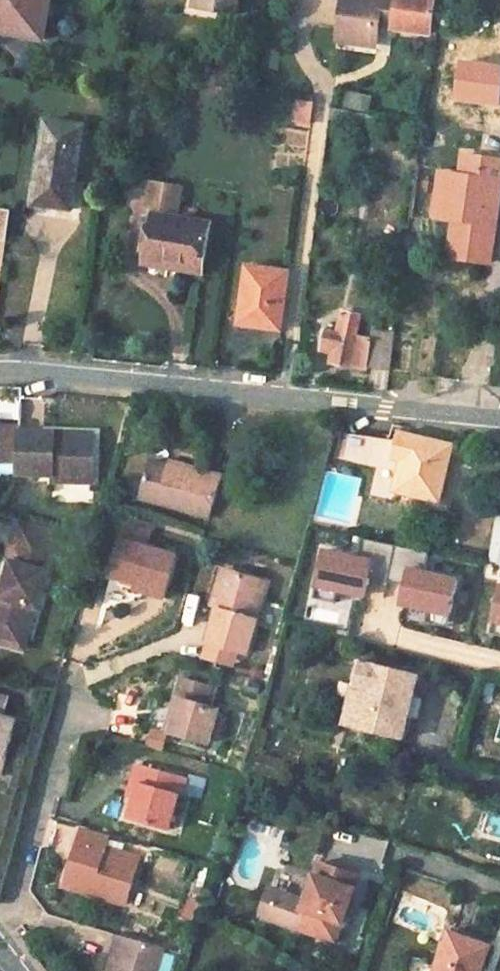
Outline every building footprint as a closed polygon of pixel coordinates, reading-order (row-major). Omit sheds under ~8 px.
[(22,27),(21,36),(43,40),(50,0),(0,0),(0,24),(22,27)] [(201,3),(195,2),(193,16),(233,22),(235,7),(236,0),(202,0),(201,3)] [(338,12),(332,45),(375,52),(380,29),(390,31),(428,38),(430,26),(437,27),(438,18),(432,17),(435,0),(340,0),(338,12)] [(343,106),(369,113),(373,97),(347,90),(343,106)] [(85,125),(49,119),(36,203),(71,209),(85,125)] [(482,162),(464,159),(461,179),(480,182),(482,162)] [(482,162),(480,182),(461,179),(446,176),(439,220),(454,222),(448,261),(489,267),(499,194),(499,165),(482,162)] [(0,209),(0,239),(8,239),(12,210),(0,209)] [(210,225),(155,215),(153,228),(147,227),(141,251),(148,251),(145,265),(200,275),(210,225)] [(288,274),(247,269),(238,323),(281,328),(288,274)] [(440,311),(402,306),(401,325),(437,330),(440,311)] [(342,313),(341,320),(339,334),(326,331),(323,354),(333,356),(331,370),(366,376),(367,371),(387,375),(394,329),(370,325),(369,340),(355,337),(357,323),(358,316),(342,313)] [(16,465),(16,469),(16,480),(52,481),(91,481),(92,436),(29,435),(16,435),(16,430),(0,430),(0,466),(16,465)] [(451,449),(401,437),(394,464),(403,466),(397,493),(438,503),(451,449)] [(222,474),(151,454),(138,500),(208,520),(222,474)] [(490,563),(499,564),(499,517),(495,516),(490,563)] [(61,533),(14,520),(12,524),(59,538),(61,533)] [(51,568),(59,538),(12,524),(3,554),(8,555),(0,582),(0,634),(23,640),(32,608),(34,609),(46,566),(51,568)] [(178,557),(120,540),(117,551),(109,576),(132,584),(166,593),(178,557)] [(109,576),(117,551),(102,547),(94,572),(109,576)] [(366,602),(376,559),(323,548),(314,590),(366,602)] [(399,607),(450,619),(460,578),(408,566),(399,607)] [(229,571),(220,568),(209,606),(217,608),(229,571)] [(269,582),(229,571),(217,608),(206,645),(233,653),(246,657),(269,582)] [(166,593),(132,584),(129,595),(162,605),(166,593)] [(20,650),(23,640),(0,634),(0,644),(20,650)] [(233,653),(206,645),(201,660),(229,667),(233,653)] [(421,681),(362,666),(355,691),(367,694),(358,732),(406,742),(421,681)] [(216,684),(184,676),(176,706),(186,710),(178,734),(212,743),(223,708),(210,705),(216,684)] [(367,694),(355,691),(347,729),(358,732),(367,694)] [(0,698),(0,773),(15,721),(3,718),(8,700),(0,698)] [(186,710),(176,706),(167,731),(178,734),(186,710)] [(193,778),(141,763),(135,782),(143,784),(138,802),(133,820),(177,833),(193,778)] [(143,784),(135,782),(129,800),(138,802),(143,784)] [(146,844),(119,836),(106,877),(130,884),(127,895),(167,908),(180,868),(143,858),(146,844)] [(361,878),(318,863),(306,899),(279,891),(269,918),(297,928),(340,944),(361,878)] [(130,884),(106,877),(103,890),(127,895),(130,884)] [(202,895),(192,892),(183,921),(194,924),(197,912),(202,895)] [(402,899),(394,919),(433,936),(442,916),(402,899)] [(117,932),(111,952),(119,954),(114,970),(157,970),(165,947),(117,932)] [(453,936),(440,970),(485,970),(492,952),(453,936)] [(165,947),(157,970),(173,970),(179,951),(165,947)] [(119,954),(111,952),(106,966),(115,968),(119,954)]
